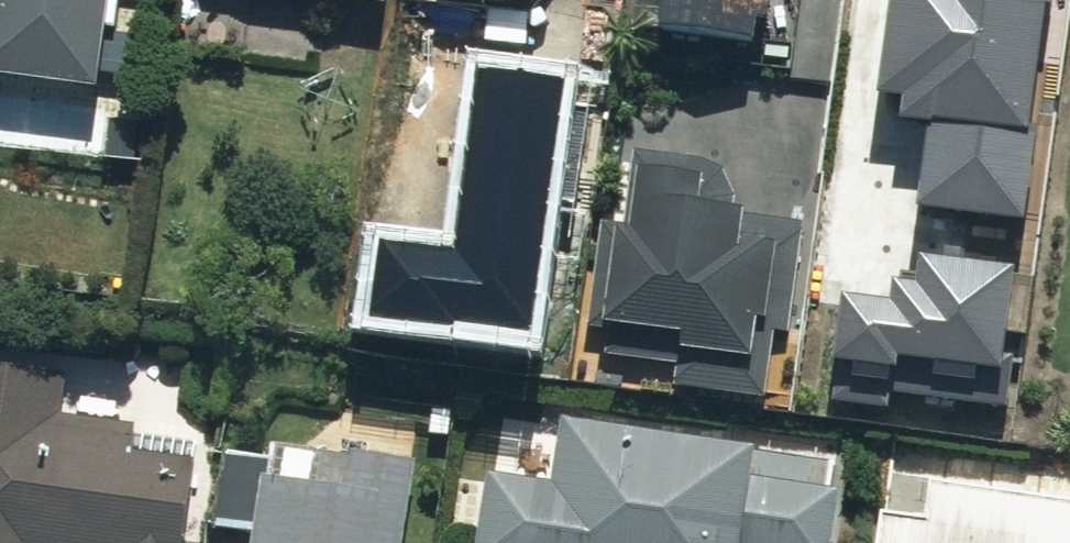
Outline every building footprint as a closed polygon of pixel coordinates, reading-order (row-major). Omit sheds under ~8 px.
[(8,90),(131,94),(134,0),(11,0),(8,90)] [(671,20),(822,30),(824,0),(672,0),(671,20)] [(870,143),(952,148),(950,183),(1055,190),(1068,0),(880,0),(870,143)] [(469,248),(402,239),(393,303),(570,326),(605,66),(495,52),(469,248)] [(654,149),(641,303),(765,313),(763,337),(803,341),(814,208),(709,199),(713,154),(654,149)] [(59,383),(0,374),(0,542),(213,542),(225,455),(137,443),(139,428),(55,416),(59,383)] [(877,440),(590,414),(584,476),(503,468),(497,542),(868,542),(877,440)] [(251,542),(423,542),(429,447),(258,436),(251,542)] [(900,481),(894,542),(1069,542),(1069,496),(900,481)]
